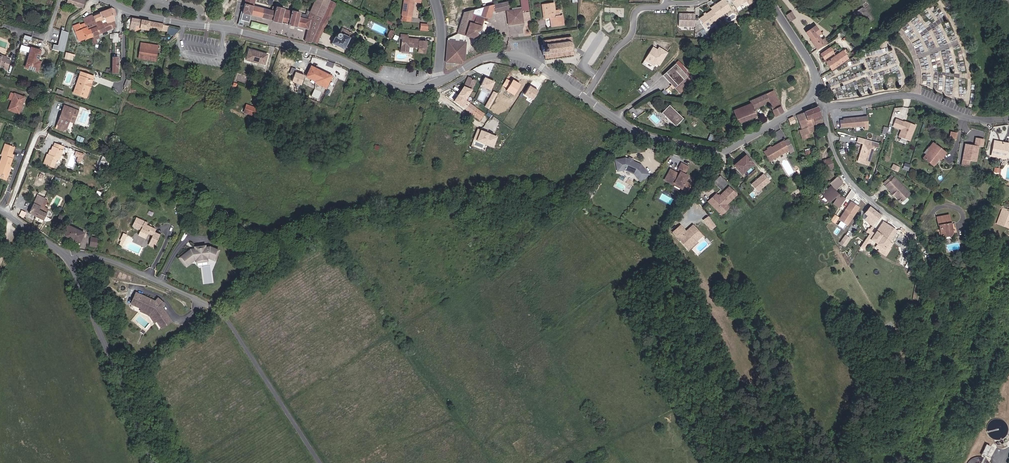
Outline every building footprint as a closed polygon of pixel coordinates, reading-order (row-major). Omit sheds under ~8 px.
[(240,20),(243,21),(249,22),(251,15),(253,6),(255,0),(245,0),(240,20)] [(330,0),(315,0),(310,12),(323,17),(327,7),(330,0)] [(414,2),(420,3),(420,0),(404,0),(402,15),(403,15),(402,20),(410,22),(411,16),(414,2)] [(513,9),(513,10),(521,9),(522,11),(529,10),(528,0),(522,0),(520,0),(521,8),(513,9)] [(710,8),(712,10),(717,18),(730,9),(725,0),(721,0),(710,8)] [(484,7),(483,8),(492,11),(495,10),(496,12),(508,9),(506,2),(494,5),(484,7)] [(559,16),(558,10),(555,11),(554,3),(543,4),(546,19),(550,18),(552,18),(553,27),(564,25),(562,16),(559,16)] [(312,41),(323,17),(310,12),(307,10),(306,15),(276,7),(276,8),(272,8),(272,11),(253,6),(251,15),(273,20),(273,21),(281,23),(288,25),(296,27),(297,27),(308,29),(305,41),(311,42),(312,41)] [(317,44),(333,9),(327,7),(323,17),(312,41),(317,44)] [(868,15),(863,7),(859,10),(862,14),(865,17),(868,15)] [(116,16),(114,10),(111,8),(100,13),(100,14),(102,19),(104,18),(106,22),(107,23),(114,21),(113,17),(116,16)] [(481,16),(488,18),(489,19),(492,11),(483,8),(482,14),(481,16)] [(475,9),(464,12),(459,30),(461,30),(460,34),(477,39),(483,21),(487,22),(488,18),(481,16),(482,14),(474,12),(475,9)] [(523,23),(521,9),(513,10),(507,11),(508,25),(523,23)] [(712,10),(699,18),(705,27),(718,19),(717,18),(712,10)] [(795,18),(791,12),(786,15),(790,22),(795,18)] [(102,19),(100,14),(94,16),(94,14),(93,15),(92,15),(97,26),(106,22),(104,18),(102,19)] [(695,26),(695,14),(679,14),(678,26),(695,26)] [(97,26),(92,15),(83,19),(86,25),(88,30),(89,29),(93,37),(94,39),(94,40),(96,39),(99,38),(98,34),(116,27),(114,21),(107,23),(106,22),(97,26)] [(862,25),(871,18),(868,15),(865,17),(859,21),(862,25)] [(168,28),(168,26),(163,25),(163,24),(150,21),(141,20),(132,18),(130,30),(135,31),(136,26),(140,27),(140,29),(148,30),(153,31),(154,31),(155,29),(162,31),(168,32),(168,30),(168,28)] [(267,31),(268,26),(252,21),(250,26),(267,31)] [(93,37),(89,29),(88,30),(86,25),(80,27),(79,24),(73,26),(79,41),(85,39),(85,40),(93,37)] [(822,41),(818,35),(820,34),(815,26),(806,32),(815,45),(822,41)] [(344,50),(352,33),(342,28),(340,33),(338,33),(337,33),(337,34),(336,34),(336,35),(336,37),(336,38),(337,38),(338,39),(335,37),(332,44),(344,50)] [(425,52),(426,42),(419,41),(420,39),(408,38),(405,38),(405,35),(401,34),(401,39),(402,39),(401,51),(408,52),(409,47),(419,48),(418,51),(425,52)] [(462,60),(468,39),(459,37),(453,57),(462,60)] [(571,37),(542,41),(543,45),(541,45),(543,55),(544,54),(545,59),(574,55),(571,37)] [(824,44),(822,41),(815,45),(817,49),(824,44)] [(155,58),(157,46),(146,44),(145,50),(149,50),(148,56),(155,58)] [(659,50),(654,47),(644,61),(654,67),(657,64),(660,66),(669,53),(660,48),(659,50)] [(35,60),(38,50),(31,48),(25,68),(37,71),(40,62),(38,61),(35,60)] [(834,53),(830,48),(821,54),(824,60),(834,53)] [(265,64),(267,55),(249,50),(246,59),(265,64)] [(848,59),(842,51),(835,56),(841,64),(848,59)] [(841,64),(835,56),(826,62),(832,70),(841,64)] [(7,59),(0,57),(0,66),(4,67),(3,69),(7,70),(10,62),(6,61),(7,59)] [(687,70),(678,61),(662,75),(679,94),(692,82),(684,73),(687,70)] [(314,82),(323,87),(324,87),(327,81),(329,82),(331,76),(311,66),(306,77),(315,81),(314,82)] [(86,88),(89,80),(92,81),(93,76),(81,72),(78,81),(79,81),(76,88),(75,87),(73,93),(86,98),(89,89),(86,88)] [(305,75),(296,72),(293,81),(302,84),(305,75)] [(465,100),(472,89),(476,81),(468,77),(464,86),(454,101),(480,120),(485,113),(480,109),(479,110),(465,100)] [(482,77),(478,86),(490,90),(494,81),(482,77)] [(515,96),(521,84),(513,80),(512,82),(507,79),(503,86),(508,89),(507,91),(515,96)] [(539,91),(530,86),(525,93),(534,99),(539,91)] [(489,109),(498,94),(493,91),(485,107),(489,109)] [(783,112),(773,91),(749,101),(750,104),(733,111),(738,123),(756,116),(753,109),(768,102),(775,117),(783,112)] [(19,114),(25,97),(15,94),(12,101),(9,110),(19,114)] [(254,116),(257,109),(247,105),(244,112),(254,116)] [(683,118),(669,105),(661,113),(675,127),(683,118)] [(78,111),(65,106),(64,110),(63,109),(61,114),(62,115),(61,120),(59,119),(56,128),(65,132),(69,121),(74,123),(78,111)] [(820,115),(817,107),(803,112),(806,119),(806,120),(812,118),(819,116),(820,115)] [(806,119),(803,112),(796,115),(799,121),(806,119)] [(490,118),(488,118),(489,116),(485,113),(480,120),(485,124),(490,118)] [(823,126),(819,116),(812,118),(814,125),(812,125),(813,130),(823,126)] [(868,126),(867,117),(843,119),(844,120),(840,121),(840,128),(851,127),(864,126),(865,129),(868,129),(868,126)] [(806,120),(806,119),(799,121),(802,129),(799,130),(802,139),(808,137),(807,133),(814,131),(813,130),(812,125),(814,125),(812,118),(806,120)] [(916,126),(896,119),(893,127),(902,130),(899,137),(911,141),(916,126)] [(487,145),(492,135),(481,131),(477,129),(473,139),(487,145)] [(491,147),(496,137),(492,135),(487,145),(491,147)] [(986,140),(976,138),(974,145),(965,144),(961,166),(970,167),(971,161),(978,162),(980,148),(984,148),(986,140)] [(788,139),(784,141),(789,150),(793,147),(788,139)] [(769,161),(789,150),(784,141),(783,141),(763,152),(769,161)] [(1005,158),(1008,144),(994,141),(991,156),(1005,158)] [(59,159),(63,147),(55,143),(53,147),(51,151),(49,155),(48,155),(47,154),(44,164),(53,167),(57,159),(59,159)] [(945,153),(932,143),(929,147),(928,147),(927,149),(928,151),(925,154),(923,158),(932,165),(938,158),(939,159),(940,160),(945,153)] [(13,155),(11,155),(14,147),(5,144),(1,155),(2,156),(0,163),(0,175),(1,175),(1,174),(7,176),(9,169),(7,168),(8,166),(9,167),(13,155)] [(868,165),(873,147),(871,146),(865,144),(863,144),(857,161),(868,165)] [(80,163),(84,154),(76,151),(74,155),(78,157),(76,161),(80,163)] [(752,164),(745,156),(734,165),(741,174),(752,164)] [(106,167),(108,160),(102,157),(99,164),(106,167)] [(652,174),(644,164),(635,161),(635,163),(631,161),(631,159),(628,158),(618,160),(621,172),(628,170),(637,174),(643,182),(652,174)] [(834,168),(831,158),(822,161),(826,171),(834,168)] [(688,182),(690,176),(687,174),(683,172),(682,174),(681,176),(678,174),(678,172),(673,170),(667,180),(675,184),(677,183),(684,187),(685,190),(689,192),(693,185),(688,182)] [(764,174),(751,184),(758,192),(771,182),(764,174)] [(720,189),(726,182),(720,176),(714,182),(720,189)] [(886,185),(893,178),(891,176),(883,183),(886,185)] [(843,185),(836,177),(830,182),(830,183),(836,190),(843,185)] [(909,194),(894,177),(893,178),(886,185),(885,186),(890,192),(890,193),(893,197),(894,196),(900,202),(909,194)] [(726,205),(736,195),(729,187),(719,197),(716,194),(708,201),(711,205),(714,202),(721,210),(726,205)] [(833,204),(839,208),(845,199),(837,194),(832,187),(823,194),(829,201),(834,196),(837,198),(833,204)] [(41,206),(44,199),(45,196),(43,195),(41,198),(37,196),(29,213),(36,216),(41,206)] [(711,205),(721,215),(729,207),(726,205),(721,210),(714,202),(711,205)] [(860,208),(851,202),(839,220),(848,226),(860,208)] [(43,220),(48,211),(43,209),(44,208),(41,206),(36,216),(43,220)] [(880,215),(869,207),(864,213),(867,216),(864,220),(872,226),(880,215)] [(1002,209),(1002,210),(997,223),(1008,228),(1008,220),(1008,211),(1007,210),(1002,209)] [(948,215),(936,217),(938,225),(939,230),(940,235),(952,233),(956,232),(954,223),(950,223),(948,215)] [(715,226),(708,216),(703,220),(710,230),(715,226)] [(154,232),(156,229),(151,227),(146,225),(147,223),(136,217),(132,226),(140,230),(140,231),(147,235),(148,233),(152,235),(150,240),(156,243),(160,235),(154,232)] [(889,241),(896,231),(883,222),(875,234),(872,232),(861,248),(866,251),(872,241),(878,244),(875,249),(886,256),(894,244),(889,241)] [(79,244),(84,233),(67,225),(63,232),(66,234),(65,236),(69,237),(69,239),(70,240),(79,244)] [(696,241),(702,236),(693,225),(686,231),(684,233),(679,227),(672,232),(687,248),(696,240),(696,241)] [(850,239),(844,235),(839,243),(845,246),(850,239)] [(97,247),(98,239),(91,238),(90,246),(97,247)] [(688,250),(697,242),(696,241),(696,240),(687,248),(688,250)] [(215,260),(219,251),(210,247),(205,247),(205,246),(199,246),(197,249),(195,249),(190,249),(183,255),(180,258),(186,266),(193,261),(196,259),(207,257),(215,260)] [(159,307),(155,304),(156,302),(136,293),(132,304),(142,308),(151,312),(156,320),(161,327),(171,321),(161,306),(159,307)] [(156,320),(151,312),(142,308),(141,311),(149,315),(154,322),(156,320)] [(986,444),(981,454),(986,456),(990,446),(986,444)]
